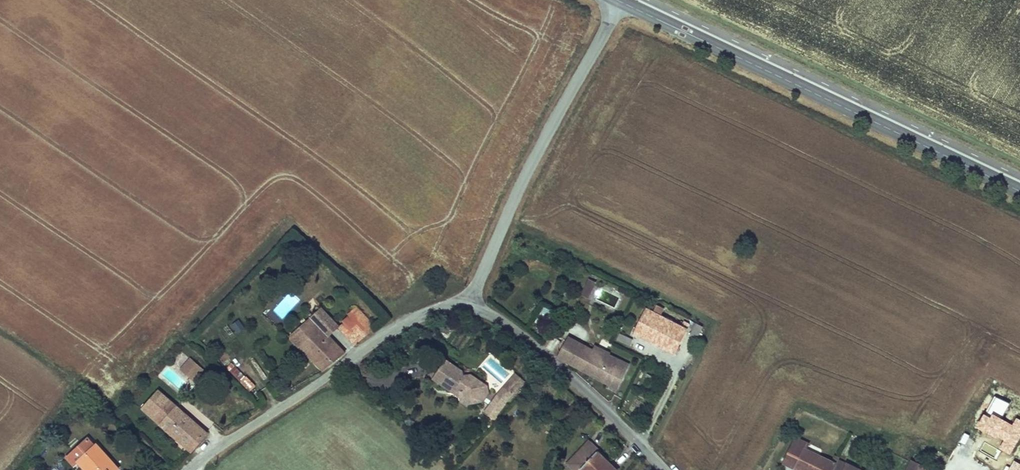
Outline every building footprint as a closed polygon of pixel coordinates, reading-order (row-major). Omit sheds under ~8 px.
[(597,276),(590,272),(581,289),(588,293),(597,276)] [(294,336),(301,344),(322,326),(330,335),(340,327),(344,333),(356,322),(367,335),(375,329),(357,307),(351,312),(347,307),(340,313),(331,302),(297,328),(294,336)] [(545,328),(552,309),(542,305),(534,324),(545,328)] [(634,333),(676,354),(690,326),(693,328),(691,333),(698,337),(704,324),(693,319),(691,323),(685,320),(682,325),(659,313),(661,308),(655,305),(652,311),(646,308),(634,333)] [(356,322),(344,333),(354,346),(367,335),(356,322)] [(322,326),(301,344),(323,370),(344,353),(330,335),(322,326)] [(558,356),(619,388),(631,365),(600,349),(604,343),(591,336),(589,340),(582,336),(571,331),(558,356)] [(624,333),(621,340),(635,347),(639,340),(624,333)] [(464,376),(463,371),(449,359),(441,367),(433,376),(449,390),(454,390),(456,392),(457,397),(466,405),(477,405),(480,403),(480,391),(475,386),(479,381),(473,376),(464,376)] [(192,360),(181,370),(192,381),(198,375),(202,370),(192,360)] [(427,371),(433,376),(441,367),(435,362),(427,371)] [(251,391),(257,385),(246,374),(240,380),(251,391)] [(511,389),(520,380),(513,374),(504,383),(511,389)] [(490,392),(479,381),(475,386),(480,391),(480,403),(490,392)] [(503,399),(511,389),(504,383),(496,392),(503,399)] [(161,427),(177,408),(156,390),(140,409),(161,427)] [(466,405),(457,397),(457,401),(463,406),(466,405)] [(215,440),(177,408),(161,427),(193,454),(215,440)] [(80,460),(89,469),(119,469),(121,468),(99,444),(97,446),(90,438),(68,458),(75,464),(80,460)] [(835,465),(805,451),(808,445),(796,440),(785,463),(799,469),(833,469),(835,465)] [(580,469),(612,469),(594,453),(596,450),(585,441),(564,464),(571,469),(579,469),(580,469)] [(596,450),(594,453),(612,469),(617,469),(596,450)] [(833,469),(861,469),(838,459),(835,465),(833,469)] [(926,468),(910,460),(905,469),(925,469),(926,468)]
